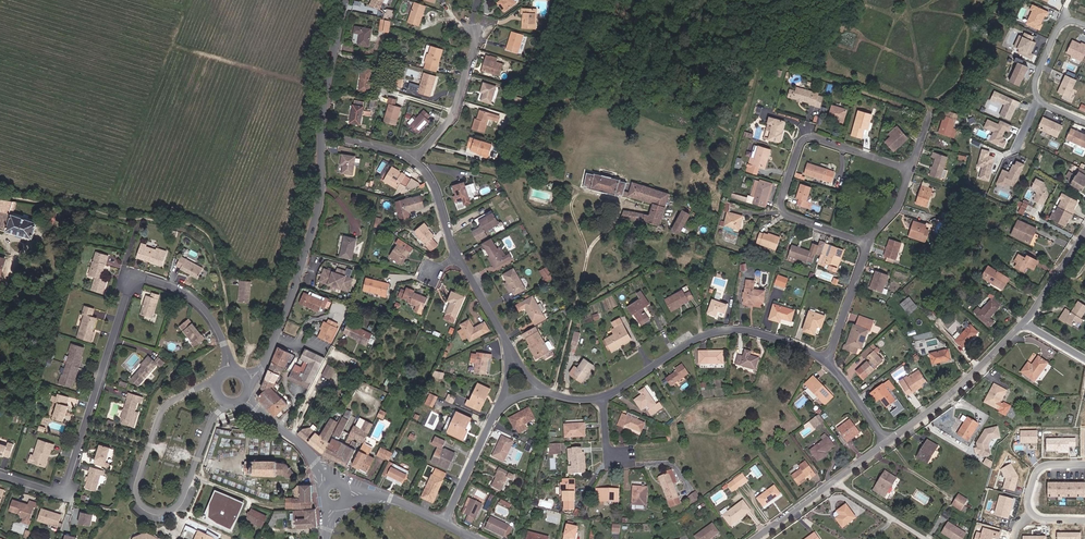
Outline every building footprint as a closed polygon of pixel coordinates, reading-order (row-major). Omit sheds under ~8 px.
[(501,6),(504,11),(517,4),(515,0),(502,0),(504,4),(501,6)] [(426,5),(415,1),(408,21),(419,25),(426,5)] [(1049,13),(1033,5),(1032,10),(1026,24),(1040,30),(1042,26),(1039,25),(1043,15),(1047,16),(1049,13)] [(536,12),(521,11),(521,14),(523,14),(522,19),(521,29),(534,30),(536,12)] [(388,30),(389,19),(380,17),(379,29),(388,30)] [(370,28),(354,26),(353,31),(359,32),(358,43),(369,44),(370,28)] [(523,35),(512,31),(506,50),(516,53),(523,35)] [(1023,37),(1019,35),(1014,46),(1020,48),(1018,52),(1030,57),(1031,55),(1030,54),(1035,42),(1032,40),(1034,36),(1025,32),(1023,37)] [(1072,40),(1066,53),(1072,56),(1070,60),(1080,64),(1084,53),(1084,43),(1082,42),(1080,43),(1072,40)] [(432,45),(425,67),(437,71),(443,49),(432,45)] [(497,59),(487,56),(483,70),(500,76),(503,65),(496,63),(497,59)] [(1027,66),(1018,62),(1009,82),(1018,85),(1027,66)] [(374,69),(365,67),(360,87),(370,89),(374,69)] [(436,76),(425,72),(418,92),(429,96),(433,86),(432,86),(432,84),(433,84),(436,76)] [(1076,80),(1066,75),(1058,93),(1068,98),(1076,80)] [(497,87),(485,83),(482,91),(485,92),(482,101),(491,104),(494,96),(497,87)] [(819,94),(797,88),(794,98),(810,103),(809,105),(815,106),(818,97),(819,94)] [(994,90),(990,100),(995,102),(996,99),(1005,103),(1000,115),(1010,120),(1014,111),(1012,110),(1013,106),(1017,107),(1020,102),(994,90)] [(377,107),(379,96),(371,95),(369,106),(377,107)] [(359,121),(363,99),(355,98),(351,120),(359,121)] [(401,107),(390,103),(386,115),(396,119),(401,107)] [(833,104),(829,116),(837,118),(836,122),(842,124),(846,108),(833,104)] [(420,127),(422,128),(429,120),(426,117),(430,114),(423,109),(410,123),(416,130),(420,127)] [(481,110),(478,119),(475,119),(473,127),(485,132),(489,118),(499,121),(500,116),(481,110)] [(859,128),(866,130),(871,115),(858,110),(850,136),(860,139),(862,134),(857,133),(859,128)] [(955,113),(945,110),(938,132),(948,135),(955,113)] [(771,116),(769,121),(775,123),(769,137),(780,141),(783,132),(782,132),(786,121),(771,116)] [(1061,126),(1043,118),(1040,124),(1043,126),(1041,129),(1057,137),(1061,126)] [(999,124),(987,119),(984,126),(994,131),(990,140),(1003,146),(1005,142),(999,140),(1005,128),(1009,130),(1011,125),(1001,120),(999,124)] [(764,135),(769,137),(775,123),(769,121),(764,135)] [(891,131),(898,124),(895,121),(888,128),(891,131)] [(908,133),(898,124),(891,131),(884,138),(893,147),(908,133)] [(398,130),(391,128),(390,132),(389,132),(388,135),(396,138),(398,130)] [(1070,129),(1066,139),(1084,147),(1084,135),(1070,129)] [(471,138),(468,145),(473,146),(472,149),(478,151),(477,152),(483,154),(488,156),(492,145),(471,138)] [(754,144),(750,156),(754,157),(758,146),(754,144)] [(768,157),(770,150),(758,146),(754,157),(750,156),(747,162),(757,166),(758,164),(763,166),(765,162),(767,157),(768,157)] [(991,152),(983,150),(979,168),(983,169),(981,178),(987,180),(993,159),(989,158),(991,152)] [(946,156),(932,151),(930,156),(934,158),(931,168),(929,167),(928,171),(930,172),(928,176),(939,179),(939,178),(942,179),(945,171),(941,169),(946,156)] [(355,156),(343,154),(342,164),(344,164),(343,172),(352,174),(355,156)] [(747,162),(744,171),(754,174),(757,166),(747,162)] [(808,162),(804,172),(823,179),(823,178),(830,181),(833,173),(826,170),(827,169),(808,162)] [(1004,169),(997,183),(1006,187),(1009,184),(1015,186),(1024,164),(1018,162),(1016,165),(1013,163),(1010,172),(1004,169)] [(392,167),(384,180),(398,188),(401,183),(407,186),(411,179),(405,176),(406,175),(392,167)] [(1083,191),(1084,187),(1084,181),(1069,171),(1066,176),(1070,179),(1068,181),(1072,183),(1072,184),(1083,191)] [(620,196),(623,197),(624,193),(628,184),(620,182),(620,181),(594,175),(593,177),(587,176),(584,188),(587,189),(587,191),(599,193),(608,195),(620,198),(620,196)] [(1040,203),(1042,204),(1047,194),(1043,182),(1035,178),(1030,187),(1034,189),(1036,193),(1032,200),(1038,203),(1040,203)] [(464,182),(454,185),(457,194),(454,195),(455,200),(463,198),(465,204),(470,201),(464,182)] [(768,185),(757,182),(753,194),(753,195),(745,193),(743,200),(760,206),(768,185)] [(810,186),(799,182),(794,196),(796,197),(794,202),(805,206),(808,201),(806,200),(810,186)] [(633,184),(630,194),(629,198),(654,204),(650,216),(624,212),(621,221),(649,224),(659,228),(665,208),(670,210),(673,208),(677,197),(633,184)] [(931,190),(927,189),(926,193),(920,191),(915,204),(925,208),(931,190)] [(1062,200),(1054,215),(1052,213),(1049,218),(1064,226),(1069,218),(1070,218),(1074,211),(1073,210),(1078,201),(1062,193),(1060,199),(1062,200)] [(396,203),(400,216),(404,215),(409,214),(408,212),(424,207),(420,196),(411,199),(411,198),(396,203)] [(698,211),(700,207),(686,201),(681,210),(683,212),(672,231),(679,233),(684,225),(685,226),(684,229),(692,233),(694,229),(685,223),(694,209),(698,211)] [(1024,210),(1028,204),(1023,201),(1020,207),(1024,210)] [(0,202),(0,230),(16,235),(15,238),(22,239),(23,236),(32,239),(36,223),(12,216),(15,205),(0,202)] [(60,209),(54,208),(50,217),(56,219),(60,209)] [(476,226),(479,224),(476,219),(483,215),(484,217),(493,212),(492,209),(472,219),(476,226)] [(476,219),(479,224),(483,231),(500,222),(494,211),(493,212),(484,217),(483,215),(476,219)] [(736,224),(738,217),(726,213),(721,226),(736,231),(738,225),(736,224)] [(1020,220),(1016,228),(1019,230),(1016,235),(1030,243),(1038,230),(1020,220)] [(428,227),(424,222),(414,229),(428,250),(435,245),(429,237),(431,235),(426,228),(428,227)] [(913,232),(910,231),(909,237),(925,243),(927,237),(923,235),(925,226),(917,224),(916,224),(913,232)] [(357,237),(346,234),(341,254),(352,257),(357,237)] [(763,236),(758,234),(754,244),(774,251),(778,239),(769,235),(768,237),(763,235),(763,236)] [(396,241),(398,242),(390,254),(400,260),(403,256),(401,254),(403,251),(408,254),(413,246),(399,236),(396,241)] [(508,254),(503,257),(502,258),(496,249),(489,237),(480,243),(488,257),(494,267),(511,259),(508,254)] [(901,242),(889,239),(884,257),(896,260),(901,242)] [(141,244),(139,251),(143,253),(142,259),(148,261),(148,259),(151,260),(150,262),(162,266),(166,251),(141,244)] [(791,246),(787,257),(797,260),(811,265),(817,247),(811,245),(809,252),(791,246)] [(827,258),(830,247),(823,245),(819,255),(822,256),(827,258)] [(827,258),(822,256),(819,267),(824,269),(823,274),(834,277),(836,269),(833,268),(836,258),(839,259),(842,252),(830,247),(827,258)] [(107,265),(109,257),(98,253),(94,264),(96,266),(94,271),(97,277),(98,276),(98,278),(97,279),(94,289),(104,292),(106,282),(103,280),(101,278),(101,277),(102,276),(102,275),(101,271),(104,270),(106,265),(107,265)] [(1016,253),(1012,260),(1016,262),(1014,265),(1020,270),(1024,263),(1030,266),(1035,259),(1024,253),(1022,256),(1016,253)] [(797,260),(787,257),(785,263),(795,266),(797,260)] [(184,261),(180,269),(197,278),(201,269),(184,261)] [(1005,277),(988,266),(981,277),(999,287),(1005,277)] [(548,267),(543,270),(548,277),(553,275),(548,267)] [(335,272),(324,268),(319,281),(336,287),(348,291),(352,278),(340,274),(335,272)] [(524,288),(513,268),(503,274),(507,281),(504,283),(509,292),(512,290),(514,294),(524,288)] [(876,271),(873,281),(874,282),(871,289),(881,293),(887,275),(876,271)] [(372,280),(373,277),(367,275),(364,288),(382,292),(381,294),(387,295),(391,282),(385,280),(384,283),(372,280)] [(775,275),(773,284),(783,287),(786,278),(775,275)] [(248,303),(249,283),(238,282),(237,303),(248,303)] [(742,283),(741,295),(744,295),(744,300),(741,300),(741,306),(749,306),(749,302),(753,302),(761,303),(761,292),(749,292),(750,284),(742,283)] [(665,301),(670,311),(680,306),(693,298),(686,285),(680,289),(681,292),(680,292),(665,301)] [(427,297),(409,289),(409,288),(407,287),(406,290),(401,288),(399,295),(410,300),(410,301),(421,305),(419,309),(422,310),(427,297)] [(304,289),(302,293),(322,302),(324,298),(304,289)] [(464,296),(452,291),(448,300),(451,302),(446,314),(455,317),(464,296)] [(152,317),(153,313),(159,295),(152,293),(151,297),(146,296),(141,313),(145,315),(152,317)] [(642,293),(637,296),(641,303),(627,311),(631,317),(633,316),(638,325),(647,320),(642,312),(650,307),(642,293)] [(298,303),(317,312),(320,306),(324,308),(328,300),(324,298),(322,302),(307,295),(305,297),(301,295),(298,303)] [(537,305),(531,295),(515,305),(518,310),(524,306),(534,324),(544,318),(537,305)] [(907,296),(900,302),(907,311),(914,306),(907,296)] [(989,316),(999,305),(992,298),(976,314),(989,325),(993,321),(989,316)] [(1063,319),(1065,315),(1072,320),(1076,323),(1081,316),(1079,315),(1084,305),(1084,304),(1076,298),(1073,301),(1075,303),(1070,309),(1064,305),(1057,315),(1063,319)] [(712,302),(707,315),(714,318),(716,313),(723,315),(726,306),(712,302)] [(90,331),(95,318),(92,317),(94,309),(86,306),(84,315),(86,315),(80,336),(92,340),(95,332),(93,332),(90,331)] [(793,311),(778,307),(777,310),(771,309),(768,320),(779,323),(780,319),(790,321),(793,311)] [(932,321),(936,317),(931,311),(926,314),(932,321)] [(816,323),(822,324),(824,316),(808,312),(802,332),(812,335),(815,327),(816,323)] [(856,319),(870,323),(872,318),(858,313),(856,319)] [(196,331),(198,330),(188,319),(179,326),(193,342),(191,343),(194,347),(204,337),(200,332),(199,334),(196,331)] [(471,319),(462,324),(472,341),(491,330),(487,321),(475,328),(471,319)] [(870,323),(856,319),(854,324),(847,342),(855,345),(858,346),(866,329),(868,329),(870,323)] [(327,326),(324,324),(320,332),(317,339),(328,344),(337,324),(331,322),(329,321),(327,326)] [(611,326),(613,331),(614,330),(617,336),(611,339),(604,342),(609,351),(618,347),(619,348),(631,342),(619,321),(611,326)] [(350,322),(345,332),(366,343),(371,333),(350,322)] [(844,341),(847,342),(854,324),(850,323),(844,341)] [(961,345),(976,330),(969,324),(955,339),(961,345)] [(534,327),(522,334),(525,339),(526,339),(530,345),(535,354),(532,356),(535,360),(540,356),(548,352),(548,351),(543,343),(534,327)] [(608,333),(611,339),(617,336),(614,330),(613,331),(608,333)] [(579,346),(581,334),(575,333),(573,344),(579,346)] [(547,341),(543,343),(548,351),(551,348),(552,347),(549,341),(547,341)] [(855,345),(847,342),(845,348),(853,351),(855,345)] [(78,374),(82,361),(81,361),(84,349),(74,345),(71,353),(72,354),(65,376),(64,375),(62,383),(73,386),(76,376),(76,374),(78,374)] [(526,347),(532,356),(535,354),(530,345),(526,347)] [(856,369),(863,377),(873,367),(871,364),(873,362),(876,365),(878,363),(882,360),(876,353),(879,349),(875,345),(866,354),(870,359),(867,361),(866,360),(856,369)] [(301,367),(295,365),(288,379),(307,389),(311,380),(323,358),(305,349),(300,359),(304,361),(301,367)] [(946,349),(929,353),(931,362),(949,358),(946,349)] [(551,350),(548,352),(540,356),(542,360),(553,354),(551,350)] [(473,354),(472,359),(477,360),(477,363),(476,372),(487,373),(490,358),(492,358),(493,353),(479,351),(478,354),(473,354)] [(741,358),(736,356),(733,365),(753,371),(756,360),(747,358),(749,353),(743,351),(741,358)] [(273,361),(285,367),(292,356),(287,354),(286,355),(278,352),(273,361)] [(696,354),(696,366),(721,366),(721,354),(696,354)] [(1020,370),(1033,380),(1047,363),(1037,355),(1030,363),(1027,361),(1020,370)] [(139,387),(156,369),(158,366),(161,369),(165,364),(159,359),(155,363),(149,357),(141,366),(143,368),(141,370),(135,377),(134,378),(131,380),(139,387)] [(594,365),(584,359),(577,369),(573,374),(583,380),(594,365)] [(283,371),(285,367),(273,361),(272,365),(283,371)] [(283,371),(272,365),(270,370),(281,376),(283,371)] [(330,380),(335,369),(328,365),(322,376),(330,380)] [(571,375),(581,382),(583,380),(573,374),(577,369),(573,367),(570,372),(571,375)] [(675,374),(666,381),(670,388),(688,376),(681,367),(674,372),(675,374)] [(909,376),(906,372),(898,379),(906,392),(910,389),(912,391),(922,384),(920,381),(925,378),(919,369),(909,376)] [(281,376),(270,370),(262,390),(265,392),(269,388),(270,390),(276,383),(281,376)] [(820,386),(821,385),(812,374),(810,376),(820,386)] [(820,386),(810,376),(803,383),(821,401),(830,393),(821,385),(820,386)] [(395,380),(392,379),(386,392),(384,397),(387,398),(395,381),(395,380)] [(881,395),(889,404),(897,398),(892,390),(895,387),(890,380),(884,384),(883,383),(871,393),(875,399),(878,397),(881,395)] [(992,382),(989,387),(983,400),(1000,408),(999,410),(1004,413),(1009,404),(1003,402),(1003,403),(997,400),(1004,388),(992,382)] [(466,403),(475,407),(477,402),(480,404),(485,394),(488,395),(491,388),(478,383),(470,399),(468,398),(466,403)] [(269,388),(265,392),(259,398),(266,405),(275,395),(270,390),(269,388)] [(643,389),(639,392),(641,396),(634,401),(641,411),(644,408),(647,406),(649,409),(647,411),(650,416),(663,408),(659,403),(654,406),(643,389)] [(142,402),(144,397),(130,393),(122,418),(125,419),(124,423),(136,426),(140,413),(136,412),(139,402),(142,402)] [(830,393),(821,401),(823,403),(831,394),(830,393)] [(58,397),(57,402),(58,403),(55,417),(65,420),(69,406),(67,406),(69,398),(59,394),(58,397)] [(433,408),(437,398),(430,394),(425,405),(433,408)] [(481,410),(488,395),(485,394),(480,404),(477,402),(475,407),(481,410)] [(275,395),(266,405),(271,411),(278,404),(281,401),(280,400),(281,399),(279,397),(278,398),(275,395)] [(881,395),(878,397),(885,406),(889,404),(881,395)] [(904,405),(899,397),(896,401),(898,405),(893,409),(895,412),(904,405)] [(278,404),(284,409),(289,404),(284,399),(282,402),(281,401),(278,404)] [(277,417),(284,409),(278,404),(271,411),(277,417)] [(455,410),(452,418),(448,416),(443,428),(449,431),(463,437),(466,430),(471,418),(455,410)] [(535,420),(532,416),(530,417),(526,411),(522,414),(523,415),(519,417),(519,416),(510,420),(515,431),(517,430),(520,434),(528,431),(525,426),(535,420)] [(298,435),(323,456),(324,455),(328,443),(327,442),(340,416),(335,413),(321,436),(309,428),(302,430),(298,435)] [(381,422),(384,416),(379,413),(376,420),(381,422)] [(821,414),(811,420),(815,428),(826,422),(821,414)] [(973,420),(966,415),(956,432),(966,438),(976,422),(973,420)] [(624,416),(620,428),(625,429),(626,427),(643,433),(646,424),(628,417),(624,416)] [(330,444),(328,443),(324,455),(348,467),(357,450),(350,447),(345,445),(339,442),(341,438),(340,438),(349,420),(343,417),(331,439),(333,440),(330,444)] [(850,419),(837,428),(847,440),(860,431),(850,419)] [(366,422),(365,422),(361,430),(356,428),(354,427),(350,436),(355,438),(363,443),(372,425),(369,424),(370,421),(368,420),(366,422)] [(360,420),(356,428),(361,430),(365,422),(360,420)] [(564,427),(565,439),(584,438),(584,426),(564,427)] [(994,426),(983,428),(979,436),(975,441),(976,446),(972,446),(973,451),(977,450),(977,454),(988,452),(986,441),(988,437),(997,435),(994,426)] [(464,439),(468,431),(466,430),(463,437),(449,431),(449,433),(464,439)] [(1033,431),(1018,431),(1018,442),(1033,442),(1033,431)] [(355,438),(350,436),(345,445),(350,447),(355,438)] [(448,441),(438,436),(435,442),(441,445),(445,446),(448,441)] [(515,442),(503,437),(494,457),(505,462),(515,442)] [(810,450),(817,460),(825,454),(823,451),(833,444),(827,437),(810,450)] [(926,437),(925,439),(935,445),(936,443),(926,437)] [(1073,438),(1044,439),(1044,451),(1065,450),(1065,446),(1073,446),(1073,438)] [(935,445),(925,439),(917,454),(926,459),(935,445)] [(45,454),(50,455),(52,449),(54,449),(55,445),(41,441),(36,456),(36,457),(34,464),(43,467),(47,459),(44,458),(45,454)] [(9,442),(7,446),(0,444),(0,456),(5,457),(5,456),(10,458),(14,444),(9,442)] [(364,444),(352,466),(366,474),(374,459),(368,456),(372,448),(364,444)] [(106,462),(110,448),(100,445),(98,451),(99,452),(98,454),(97,453),(94,464),(104,467),(106,462)] [(441,445),(439,450),(446,454),(449,448),(445,446),(441,445)] [(456,452),(449,448),(446,454),(439,450),(434,459),(450,466),(456,452)] [(574,455),(573,455),(573,462),(573,467),(569,467),(569,474),(575,473),(575,477),(583,477),(583,474),(586,473),(585,454),(582,454),(582,449),(574,450),(574,455)] [(381,451),(377,459),(383,462),(387,454),(381,451)] [(392,456),(387,454),(383,462),(388,464),(392,456)] [(258,461),(259,460),(256,460),(256,462),(246,462),(246,466),(245,466),(245,472),(246,472),(246,476),(248,476),(278,477),(278,474),(282,474),(282,477),(285,477),(287,479),(289,479),(293,475),(293,473),(290,467),(289,467),(287,465),(284,463),(284,461),(280,461),(280,463),(277,463),(277,461),(276,461),(276,462),(258,461)] [(791,473),(798,481),(801,478),(802,481),(807,477),(805,475),(809,472),(811,475),(815,472),(805,460),(798,464),(800,467),(791,473)] [(390,463),(388,468),(392,470),(388,478),(387,480),(402,487),(409,472),(390,463)] [(1008,464),(999,470),(1004,480),(1001,488),(1012,491),(1016,476),(1008,464)] [(96,491),(102,470),(94,468),(92,472),(90,471),(85,488),(91,490),(96,491)] [(383,476),(388,478),(392,470),(388,468),(383,476)] [(436,468),(433,473),(444,479),(446,473),(436,468)] [(500,468),(498,472),(500,472),(492,488),(502,493),(509,477),(513,479),(515,475),(500,468)] [(883,468),(878,477),(881,478),(874,489),(883,494),(895,476),(883,468)] [(667,472),(668,474),(659,477),(670,507),(680,503),(672,484),(675,483),(671,471),(667,472)] [(437,492),(444,479),(433,473),(423,492),(425,493),(423,497),(433,502),(435,497),(434,496),(436,491),(437,492)] [(742,473),(733,480),(738,486),(747,480),(742,473)] [(871,486),(874,489),(881,478),(878,477),(871,486)] [(574,502),(574,480),(562,480),(562,484),(562,495),(562,502),(564,502),(564,511),(573,511),(573,502),(574,502)] [(738,486),(733,480),(729,484),(734,489),(738,486)] [(1083,483),(1047,484),(1046,498),(1084,498),(1083,483)] [(764,505),(781,494),(774,485),(758,498),(764,505)] [(312,486),(299,486),(293,490),(293,491),(295,491),(295,497),(301,497),(301,500),(301,502),(312,502),(312,486)] [(647,489),(633,488),(632,506),(646,506),(647,489)] [(245,502),(214,489),(202,518),(231,533),(245,502)] [(609,493),(609,489),(596,489),(595,502),(618,502),(618,493),(609,493)] [(694,491),(688,495),(692,501),(693,503),(699,498),(694,491)] [(954,499),(962,504),(966,498),(959,493),(954,499)] [(1011,500),(998,496),(992,516),(1005,520),(1011,500)] [(312,508),(312,502),(301,502),(301,500),(301,497),(295,497),(287,497),(286,508),(312,508)] [(959,509),(962,504),(954,499),(951,503),(959,509)] [(467,508),(464,514),(474,518),(481,505),(471,500),(467,508)] [(31,521),(34,508),(38,509),(39,504),(30,502),(28,507),(25,506),(25,505),(13,502),(10,512),(20,515),(22,519),(24,519),(31,521)] [(743,502),(724,515),(732,526),(751,512),(743,502)] [(843,503),(833,509),(836,514),(833,517),(839,526),(852,517),(843,503)] [(317,509),(307,509),(306,513),(295,512),(295,527),(318,526),(317,509)] [(60,522),(61,516),(42,510),(39,522),(54,526),(55,521),(60,522)] [(261,514),(254,510),(249,520),(261,526),(266,516),(261,514)] [(93,525),(95,513),(82,511),(80,523),(93,525)] [(485,528),(503,536),(508,525),(490,517),(485,528)] [(945,519),(943,522),(938,530),(952,538),(958,538),(963,531),(945,519)] [(697,538),(709,538),(718,532),(711,523),(694,535),(697,538)] [(511,527),(508,525),(503,536),(506,537),(511,527)] [(983,527),(981,533),(976,532),(974,538),(993,538),(997,538),(1000,538),(1002,532),(983,527)] [(811,530),(799,538),(818,538),(811,530)] [(574,532),(564,531),(563,538),(573,538),(574,532)]
